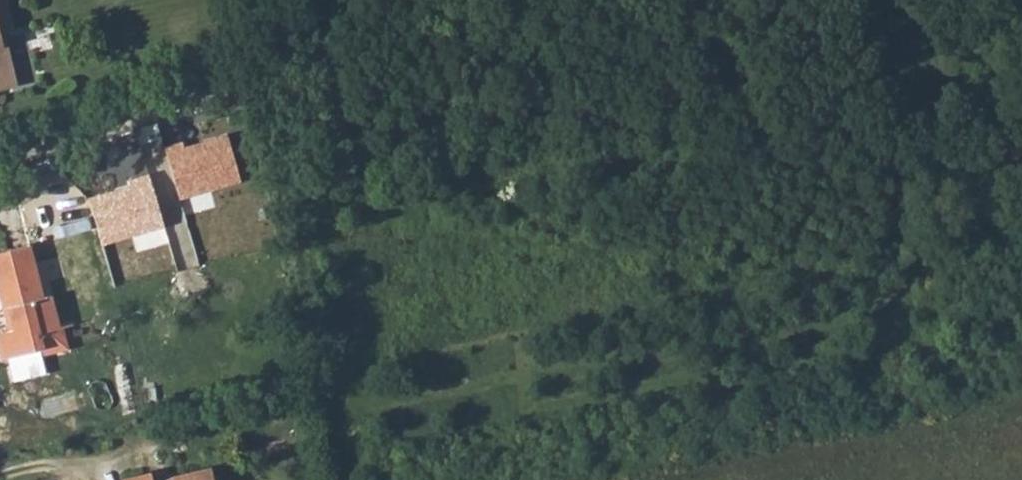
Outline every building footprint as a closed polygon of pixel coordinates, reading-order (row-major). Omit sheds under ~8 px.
[(15,86),(1,32),(12,28),(5,0),(0,0),(0,89),(15,86)] [(235,184),(222,137),(182,149),(180,142),(160,147),(175,201),(235,184)] [(127,187),(86,198),(99,245),(159,228),(144,174),(125,180),(127,187)] [(0,251),(0,297),(2,307),(8,306),(14,329),(8,330),(0,332),(0,341),(4,356),(8,355),(13,378),(43,370),(39,354),(39,351),(41,350),(40,347),(44,346),(40,333),(59,328),(50,296),(43,297),(30,243),(0,251)] [(8,306),(2,307),(8,330),(14,329),(8,306)] [(62,327),(59,328),(40,333),(44,346),(40,347),(41,350),(39,351),(39,354),(66,346),(62,327)] [(210,465),(170,475),(171,479),(214,479),(210,465)]
